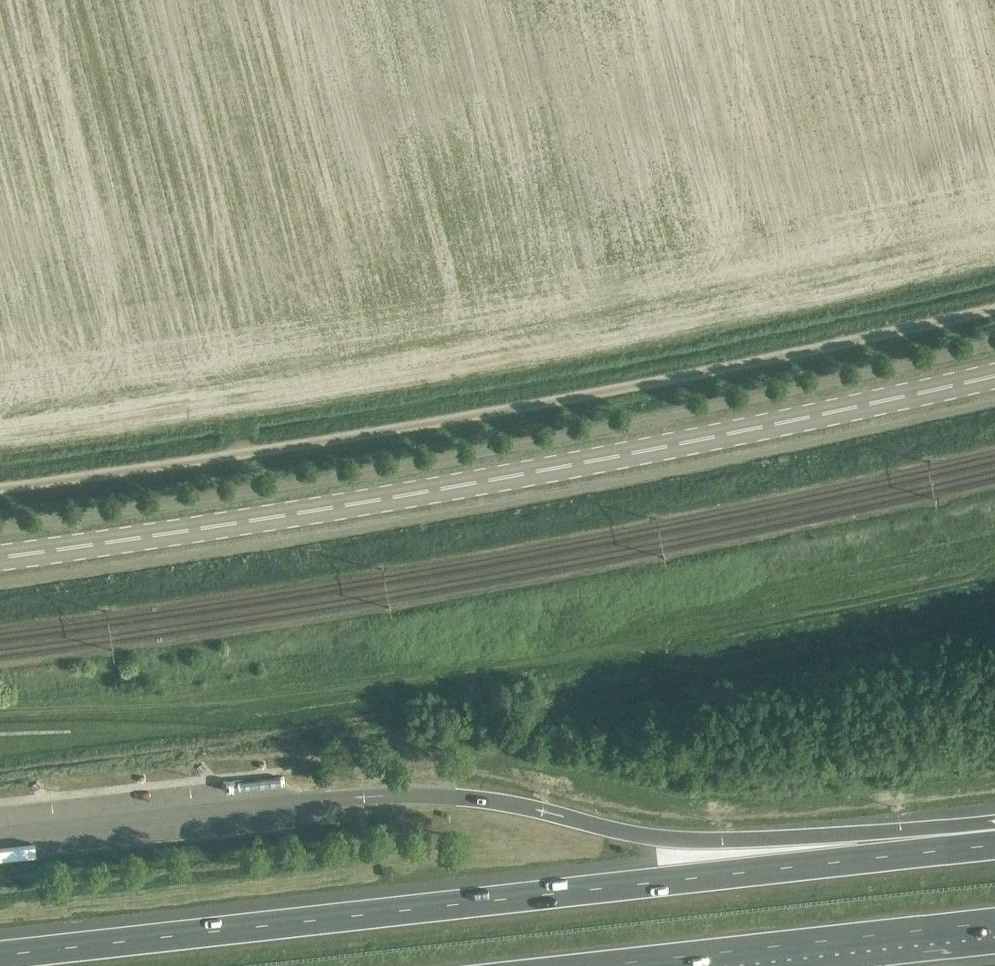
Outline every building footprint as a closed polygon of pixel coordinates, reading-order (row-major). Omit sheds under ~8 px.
[(201,816),(202,827),(222,826),(222,816),(201,816)]
